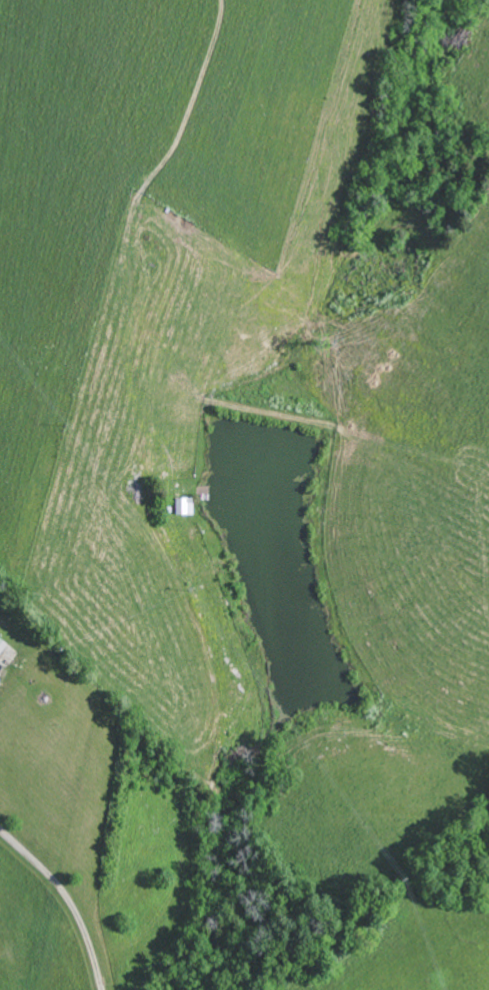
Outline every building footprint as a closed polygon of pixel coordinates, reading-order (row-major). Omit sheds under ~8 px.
[(197,515),(196,499),(176,500),(177,516),(197,515)] [(3,659),(12,642),(0,636),(0,657),(3,659)] [(16,653),(11,648),(0,660),(0,663),(8,670),(17,659),(13,657),(16,653)]
